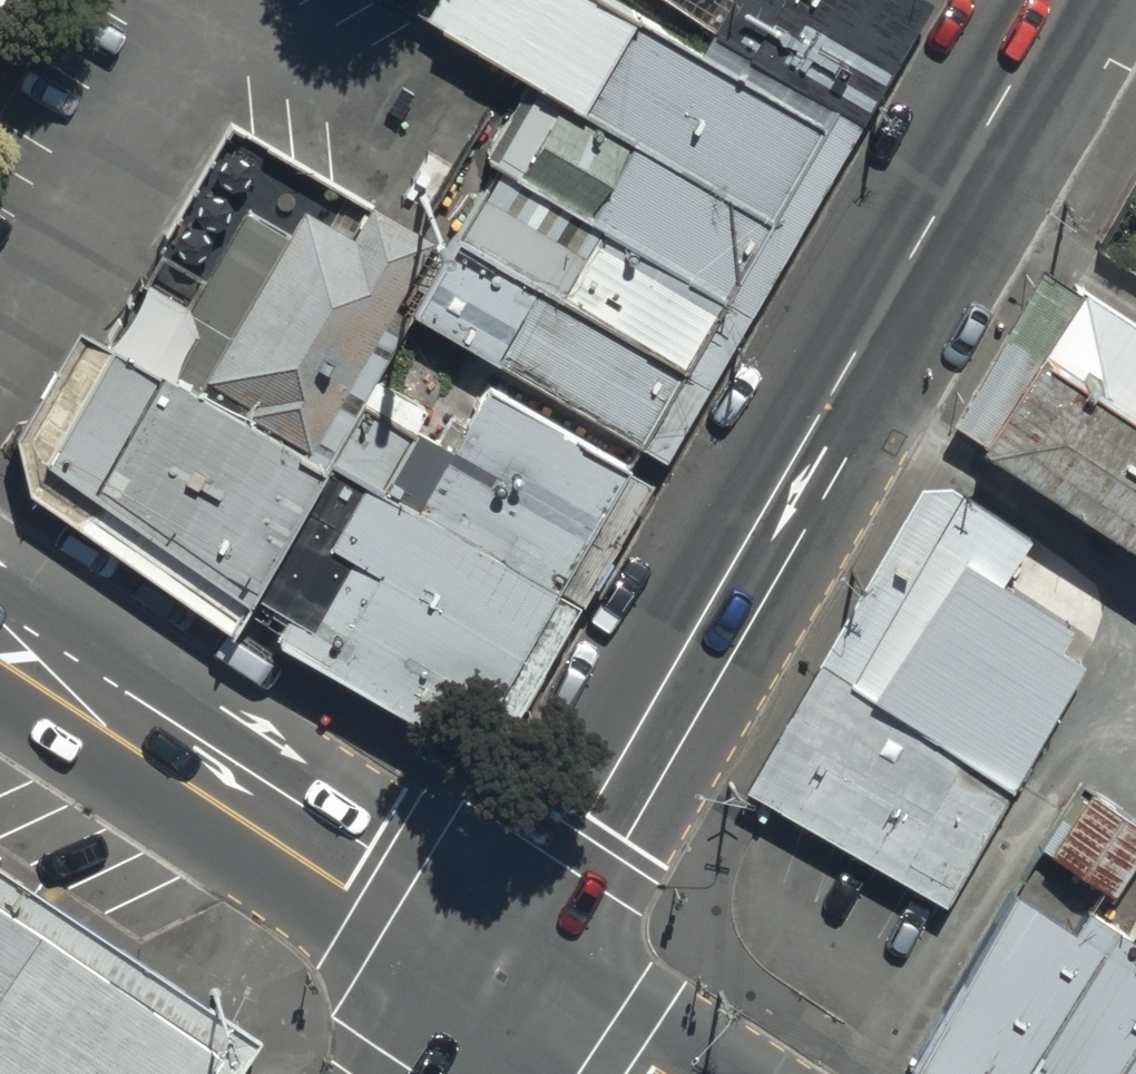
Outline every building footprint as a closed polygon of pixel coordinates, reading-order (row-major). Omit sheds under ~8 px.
[(27,0),(0,0),(0,48),(27,0)] [(822,116),(620,0),(430,0),(423,11),(529,72),(767,210),(822,116)] [(887,0),(724,0),(710,26),(833,95),(887,0)] [(641,432),(767,210),(529,72),(484,151),(492,157),(449,229),(457,233),(413,305),(641,432)] [(197,383),(307,442),(431,231),(369,196),(350,230),(299,198),(197,383)] [(1081,279),(979,432),(1135,536),(1135,315),(1081,279)] [(44,448),(244,591),(322,457),(197,383),(110,337),(44,448)] [(461,737),(624,458),(484,381),(417,504),(322,457),(244,591),(287,610),(275,631),(461,737)] [(847,674),(1010,783),(1083,661),(1059,643),(1072,623),(1000,575),(1028,531),(961,485),(847,674)] [(1010,783),(847,674),(770,799),(944,897),(1010,783)] [(1049,847),(1114,893),(1135,861),(1135,817),(1091,786),(1049,847)] [(912,1063),(929,1073),(1135,1073),(1135,972),(1022,897),(912,1063)] [(0,900),(0,1073),(188,1073),(211,1040),(0,900)]
